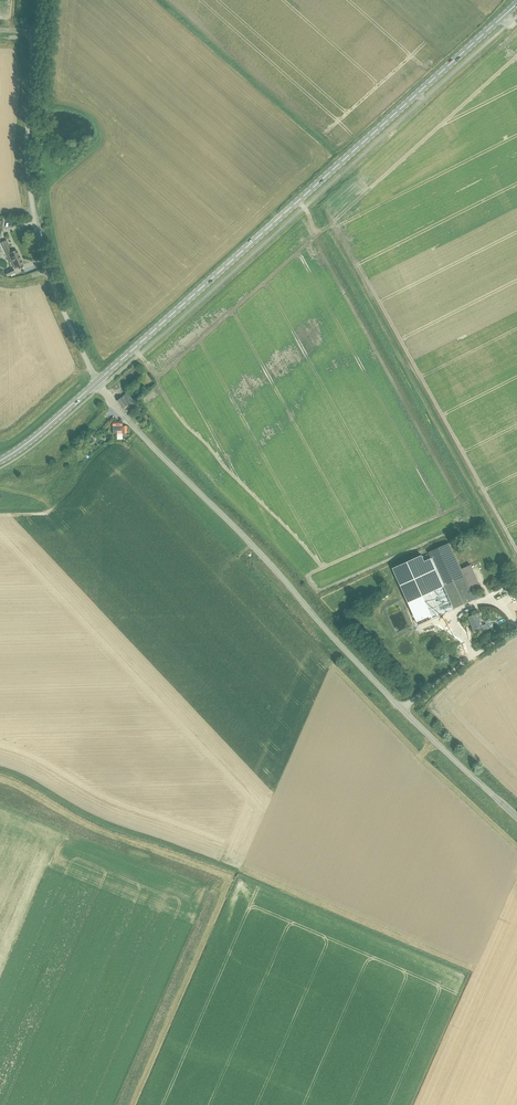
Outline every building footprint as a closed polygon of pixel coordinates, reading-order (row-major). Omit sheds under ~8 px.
[(7,240),(2,242),(8,255),(10,254),(11,257),(9,258),(12,263),(13,263),(15,268),(23,264),(17,250),(13,252),(7,240)] [(134,405),(136,403),(128,393),(118,401),(127,413),(135,406),(134,405)] [(143,423),(149,418),(145,411),(138,416),(143,423)] [(121,422),(111,422),(112,434),(126,433),(125,426),(121,426),(121,422)] [(479,585),(470,565),(460,569),(451,549),(449,543),(429,552),(431,558),(440,578),(443,585),(444,587),(453,608),(471,600),(467,591),(469,590),(479,585)] [(403,565),(393,569),(395,575),(397,579),(400,585),(405,595),(434,582),(424,561),(422,556),(403,565)] [(431,558),(424,561),(434,582),(405,595),(408,603),(444,587),(443,585),(440,578),(431,558)] [(443,587),(424,596),(433,617),(453,608),(443,587)] [(477,598),(474,590),(468,592),(472,600),(477,598)] [(475,629),(477,633),(487,628),(485,624),(482,625),(477,613),(468,617),(473,630),(475,629)]
